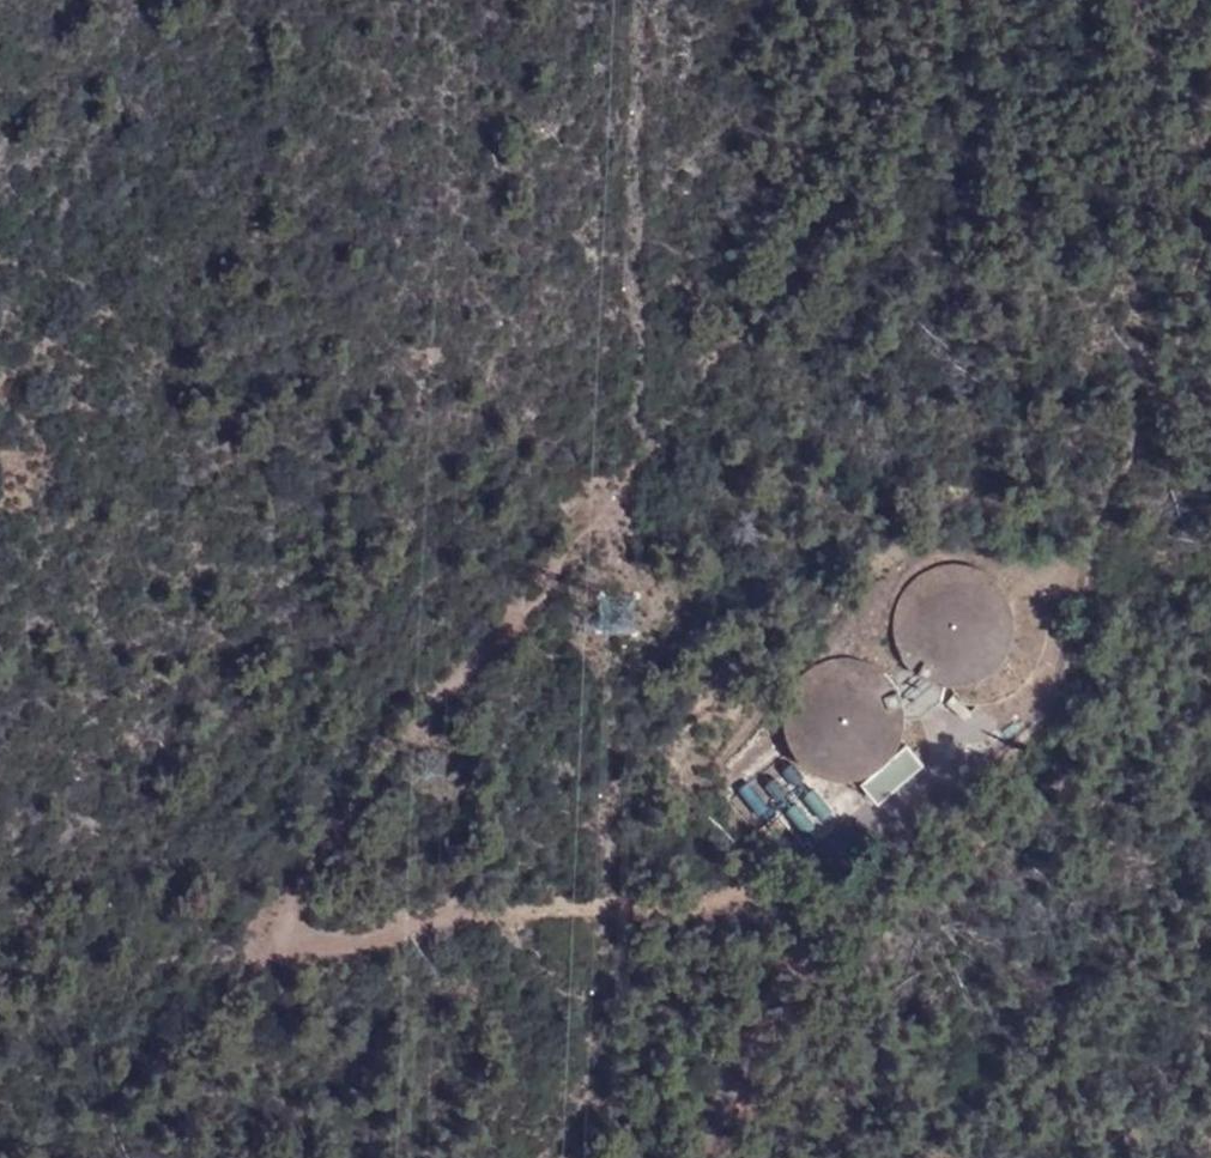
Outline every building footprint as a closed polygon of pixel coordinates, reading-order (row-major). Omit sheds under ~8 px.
[(949,685),(965,684),(979,679),(992,671),(1002,660),(1010,647),(1014,633),(1014,618),(1011,603),(1004,590),(995,579),(983,570),(969,564),(954,562),(938,564),(923,569),(910,579),(900,591),(894,605),(891,621),(892,637),(898,652),(907,665),(919,675),(934,682),(949,685)] [(892,758),(900,747),(905,735),(907,721),(906,708),(903,695),(896,683),(887,673),(877,665),(864,659),(851,656),(837,656),(824,659),(812,665),(801,673),(793,684),(787,696),(783,709),(783,722),(785,735),(790,747),(798,758),(807,767),(819,774),(832,778),(845,780),(858,778),(871,774),(882,767),(892,758)] [(805,787),(779,815),(805,837),(830,808),(805,787)]
